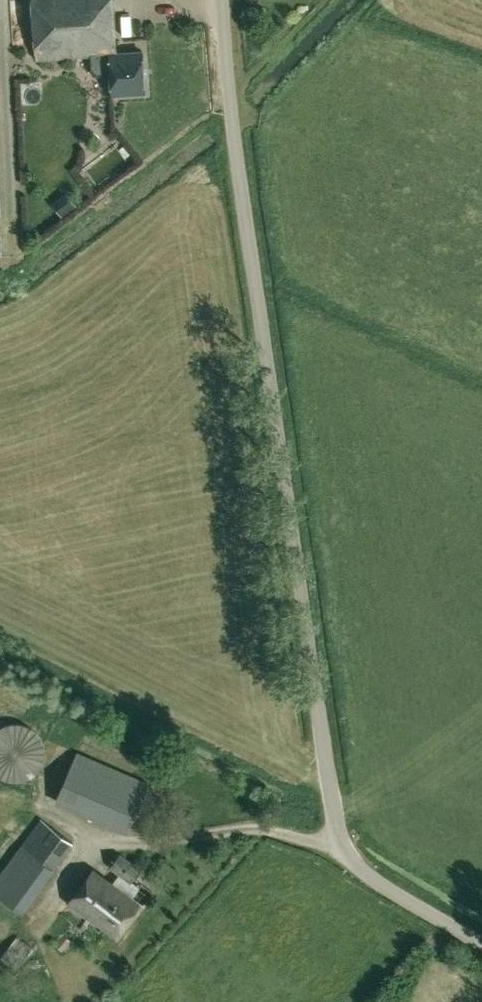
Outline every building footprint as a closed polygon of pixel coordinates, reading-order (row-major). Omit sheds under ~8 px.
[(36,60),(91,57),(92,73),(111,71),(113,94),(144,92),(141,52),(117,54),(113,0),(32,0),(36,60)] [(65,195),(54,204),(63,216),(74,207),(65,195)] [(54,802),(128,834),(150,783),(77,751),(54,802)] [(56,869),(22,843),(0,873),(0,895),(23,913),(56,869)] [(133,881),(142,870),(120,853),(109,868),(118,875),(112,883),(94,870),(70,902),(116,936),(140,904),(132,898),(140,887),(133,881)] [(8,929),(10,927),(0,920),(0,959),(16,971),(33,948),(8,929)]
